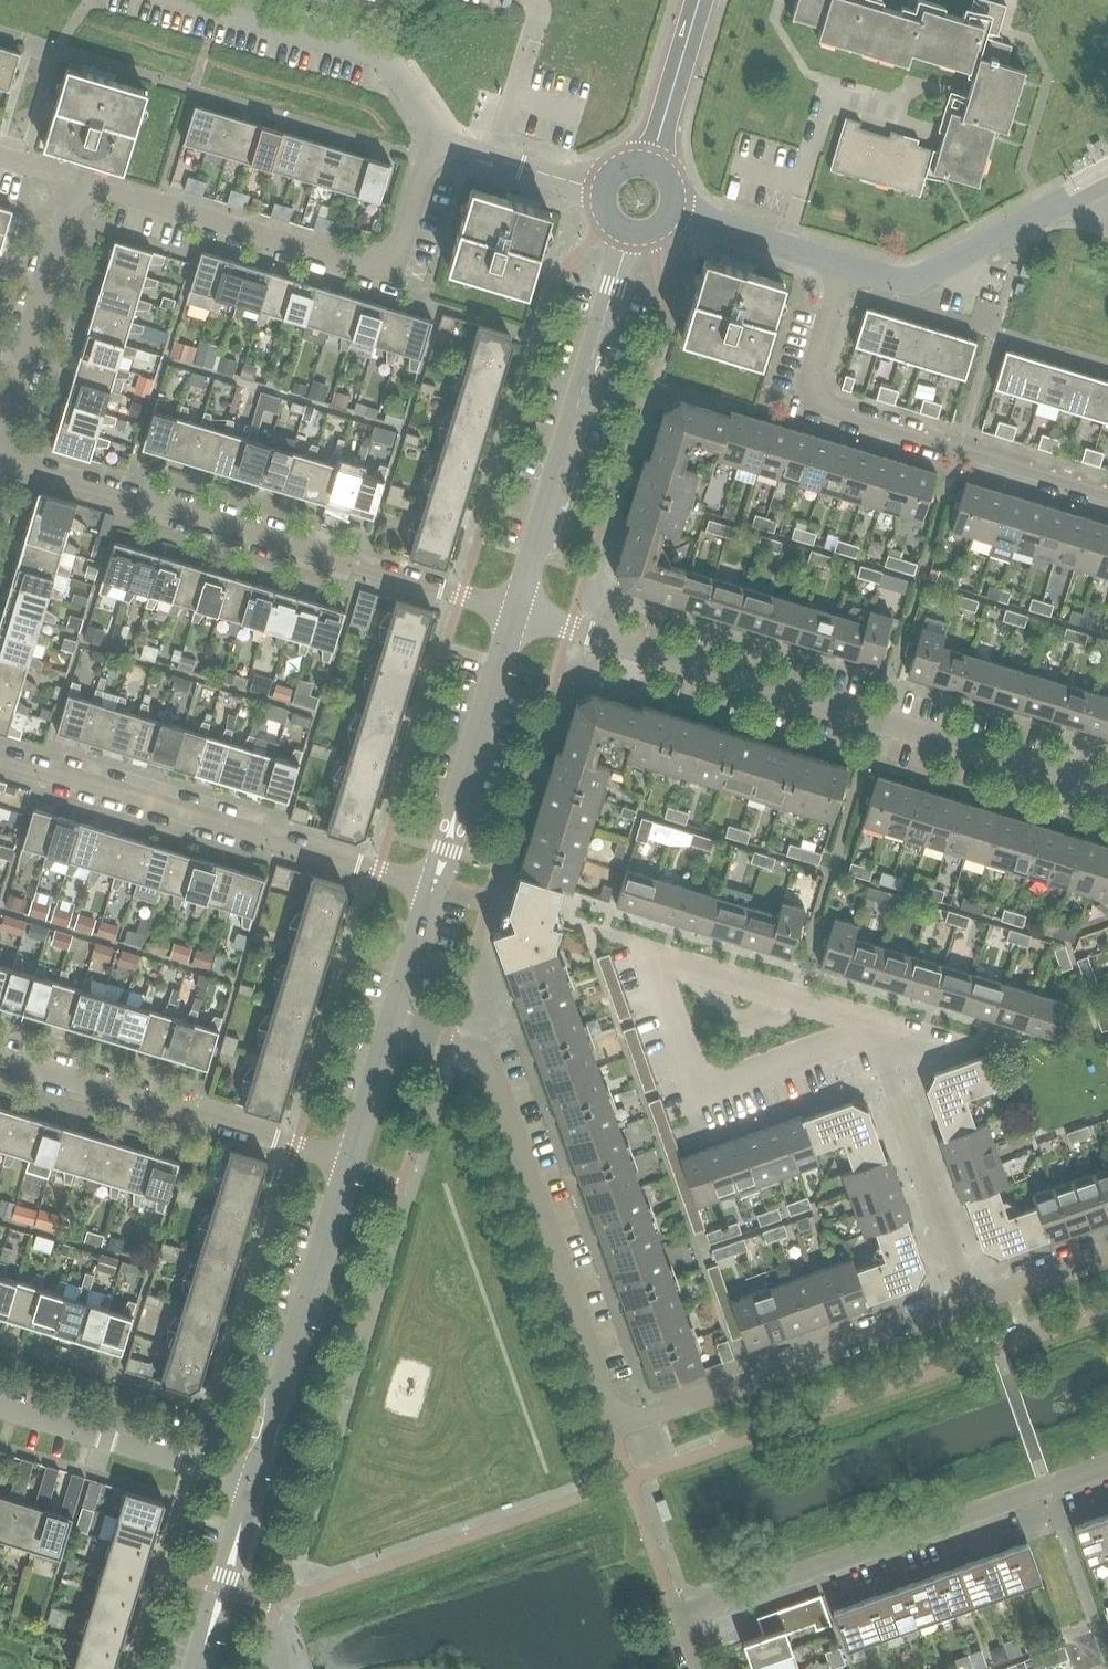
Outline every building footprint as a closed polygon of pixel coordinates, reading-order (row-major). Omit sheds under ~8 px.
[(930,39),(891,172),(980,198),(1035,12),(1002,3),(1000,10),(965,0),(797,0),(930,39)] [(21,53),(0,47),(0,88),(10,91),(21,53)] [(67,67),(43,148),(124,173),(148,92),(67,67)] [(184,143),(206,150),(218,112),(195,106),(184,143)] [(206,150),(228,157),(239,119),(218,112),(206,150)] [(261,125),(239,119),(228,157),(250,163),(261,125)] [(283,132),(261,125),(250,163),(271,170),(283,132)] [(304,138),(283,132),(271,170),(293,176),(304,138)] [(326,145),(304,138),(293,176),(315,183),(326,145)] [(348,151),(326,145),(315,183),(336,189),(348,151)] [(369,158),(348,151),(336,189),(358,196),(369,158)] [(392,165),(369,158),(358,196),(380,202),(392,165)] [(193,193),(197,180),(188,177),(184,191),(193,193)] [(193,193),(202,196),(207,183),(197,180),(193,193)] [(528,294),(552,213),(471,189),(447,270),(528,294)] [(236,206),(240,193),(231,190),(227,204),(236,206)] [(250,196),(240,193),(236,206),(246,209),(250,196)] [(280,220),(284,206),(275,203),(271,217),(280,220)] [(6,234),(13,210),(0,206),(0,232),(6,234)] [(293,209),(284,206),(280,220),(289,222),(293,209)] [(323,233),(327,219),(318,216),(313,230),(323,233)] [(336,222),(327,219),(323,233),(332,235),(336,222)] [(362,230),(358,243),(367,246),(371,232),(362,230)] [(108,265),(146,276),(149,264),(163,265),(166,256),(115,241),(108,265)] [(202,293),(214,297),(225,259),(202,252),(186,303),(195,305),(202,293)] [(225,300),(237,304),(248,266),(225,259),(214,297),(210,310),(218,312),(225,300)] [(693,298),(681,340),(762,365),(775,323),(774,323),(786,284),(705,259),(693,298)] [(101,287),(139,298),(142,287),(156,287),(158,280),(146,276),(108,265),(101,287)] [(248,307),(260,311),(271,273),(248,266),(237,304),(233,317),(240,319),(248,307)] [(271,314),(283,318),(294,280),(271,273),(260,311),(256,324),(263,326),(271,314)] [(294,321),(306,324),(317,287),(294,280),(283,318),(280,331),(287,333),(294,321)] [(94,310),(132,322),(136,310),(149,310),(152,302),(139,298),(101,287),(94,310)] [(325,344),(329,331),(340,293),(317,287),(306,324),(318,328),(318,342),(325,344)] [(348,351),(352,338),(363,300),(340,293),(329,331),(342,335),(341,349),(348,351)] [(164,297),(160,307),(173,311),(176,301),(164,297)] [(371,358),(375,345),(386,307),(363,300),(352,338),(364,342),(364,356),(371,358)] [(397,352),(398,352),(409,314),(386,307),(375,345),(387,349),(386,363),(393,365),(397,352)] [(855,346),(877,352),(888,315),(866,308),(855,346)] [(87,334),(125,345),(129,332),(143,333),(145,326),(132,322),(94,310),(87,334)] [(409,370),(418,372),(433,321),(409,314),(398,352),(410,356),(409,370)] [(442,314),(438,328),(452,332),(456,318),(442,314)] [(877,352),(899,359),(910,321),(888,315),(877,352)] [(932,328),(910,321),(899,359),(921,366),(932,328)] [(479,325),(463,376),(500,387),(516,336),(479,325)] [(143,333),(142,335),(155,339),(158,330),(145,326),(143,333)] [(438,328),(434,340),(448,345),(452,332),(438,328)] [(954,335),(932,328),(921,366),(943,372),(954,335)] [(80,357),(118,368),(122,356),(136,356),(138,349),(125,345),(87,334),(80,357)] [(976,341),(954,335),(943,372),(965,379),(976,341)] [(176,342),(171,356),(188,361),(193,347),(176,342)] [(202,343),(195,364),(212,369),(218,348),(202,343)] [(136,356),(135,358),(150,363),(153,354),(138,349),(136,356)] [(994,388),(1016,394),(1028,357),(1006,350),(994,388)] [(73,379),(111,390),(115,378),(129,379),(131,372),(118,368),(80,357),(73,379)] [(222,357),(217,371),(233,375),(237,362),(222,357)] [(1050,364),(1028,357),(1016,394),(1038,401),(1050,364)] [(245,364),(241,377),(253,381),(257,368),(245,364)] [(1071,370),(1050,364),(1038,401),(1060,408),(1071,370)] [(1093,377),(1071,370),(1060,408),(1082,414),(1093,377)] [(193,373),(190,384),(201,387),(205,376),(193,373)] [(268,376),(265,384),(277,387),(279,380),(268,376)] [(493,413),(500,387),(463,376),(456,402),(493,413)] [(841,389),(851,392),(855,378),(846,376),(841,389)] [(1093,377),(1082,414),(1104,421),(1107,407),(1107,381),(1093,377)] [(111,391),(111,390),(73,379),(66,402),(104,413),(108,401),(122,402),(124,395),(111,391)] [(295,383),(293,392),(303,395),(306,386),(295,383)] [(422,383),(420,391),(433,395),(435,387),(422,383)] [(885,402),(890,388),(880,386),(876,399),(885,402)] [(311,387),(308,397),(324,402),(327,392),(311,387)] [(885,402),(895,405),(899,391),(890,388),(885,402)] [(262,393),(258,408),(264,410),(269,408),(272,396),(262,393)] [(336,393),(333,404),(346,408),(349,397),(336,393)] [(142,449),(166,456),(177,418),(165,415),(166,401),(157,398),(142,449)] [(929,415),(933,402),(924,399),(919,412),(929,415)] [(691,439),(720,448),(730,416),(680,401),(679,406),(670,411),(665,409),(650,459),(682,468),(691,439)] [(59,425),(97,436),(101,424),(115,424),(117,419),(117,417),(104,413),(66,402),(59,425)] [(133,402),(129,414),(142,418),(145,405),(133,402)] [(485,439),(493,413),(456,402),(448,428),(485,439)] [(929,415),(938,418),(942,404),(933,402),(929,415)] [(303,413),(305,407),(292,403),(290,410),(303,413)] [(178,418),(177,418),(166,456),(189,463),(200,425),(188,421),(189,408),(182,405),(178,418)] [(307,406),(303,419),(307,420),(311,418),(314,408),(307,406)] [(731,411),(730,416),(720,448),(717,459),(738,465),(752,417),(731,411)] [(189,463),(212,470),(227,419),(223,432),(211,428),(211,414),(204,412),(200,425),(189,463)] [(773,423),(752,417),(738,465),(758,471),(773,423)] [(115,424),(115,426),(125,429),(127,423),(117,419),(115,424)] [(234,421),(227,419),(212,470),(235,477),(250,426),(246,439),(233,435),(234,421)] [(793,430),(773,423),(758,471),(779,477),(793,430)] [(1000,423),(996,435),(1005,438),(1008,426),(1000,423)] [(52,449),(90,460),(94,447),(108,447),(110,440),(97,436),(59,425),(52,449)] [(235,477),(258,484),(269,446),(257,442),(257,428),(250,426),(235,477)] [(1005,438),(1013,441),(1017,428),(1008,426),(1005,438)] [(375,427),(371,440),(383,444),(387,431),(375,427)] [(477,464),(485,439),(448,428),(440,453),(477,464)] [(813,436),(793,430),(779,477),(799,483),(813,436)] [(407,434),(405,442),(417,446),(419,438),(407,434)] [(834,442),(813,436),(799,483),(819,490),(834,442)] [(1048,451),(1052,439),(1043,436),(1040,449),(1048,451)] [(258,484),(281,491),(292,453),(292,452),(295,440),(288,437),(281,449),(269,446),(258,484)] [(338,439),(335,451),(342,454),(346,441),(338,439)] [(1048,451),(1057,454),(1061,441),(1052,439),(1048,451)] [(854,448),(834,442),(819,490),(840,496),(854,448)] [(281,491),(304,498),(315,459),(319,447),(312,445),(305,456),(292,453),(281,491)] [(361,446),(357,458),(365,460),(368,448),(361,446)] [(840,496),(860,502),(875,454),(854,448),(840,496)] [(1095,452),(1086,449),(1082,462),(1091,465),(1095,452)] [(304,498),(327,504),(338,466),(342,454),(335,451),(327,463),(315,459),(304,498)] [(1095,452),(1091,465),(1100,468),(1104,455),(1095,452)] [(469,490),(477,464),(440,453),(433,479),(469,490)] [(895,460),(875,454),(860,502),(880,508),(895,460)] [(119,456),(116,467),(127,470),(130,459),(119,456)] [(626,521),(631,522),(663,531),(678,536),(697,473),(682,468),(650,459),(645,457),(626,521)] [(327,504),(350,511),(361,473),(365,460),(357,458),(350,470),(338,466),(327,504)] [(880,508),(901,514),(915,466),(895,460),(880,508)] [(361,473),(350,511),(373,519),(389,468),(380,465),(373,477),(361,473)] [(936,473),(915,466),(901,514),(922,521),(936,473)] [(462,516),(469,490),(433,479),(425,505),(462,516)] [(952,530),(973,536),(988,488),(966,482),(952,530)] [(392,485),(389,494),(402,498),(404,489),(392,485)] [(1008,494),(988,488),(973,536),(993,542),(1008,494)] [(32,516),(70,528),(83,532),(85,525),(73,517),(77,504),(39,492),(32,516)] [(389,494),(387,503),(405,508),(407,499),(402,498),(389,494)] [(1028,500),(1008,494),(993,542),(1014,548),(1028,500)] [(1049,507),(1028,500),(1014,548),(1034,554),(1049,507)] [(454,541),(462,516),(425,505),(417,530),(454,541)] [(1049,507),(1034,554),(1054,561),(1069,513),(1049,507)] [(106,513),(99,535),(108,538),(115,515),(106,513)] [(1069,513),(1054,561),(1075,567),(1089,519),(1069,513)] [(25,539),(63,551),(76,555),(78,547),(66,540),(70,528),(32,516),(25,539)] [(753,527),(763,530),(767,519),(756,516),(753,527)] [(778,523),(767,519),(763,530),(774,534),(778,523)] [(1075,567),(1095,573),(1107,530),(1107,525),(1089,519),(1075,567)] [(717,535),(720,524),(709,521),(706,531),(717,535)] [(624,587),(674,602),(683,569),(654,560),(663,531),(631,522),(616,571),(621,573),(626,581),(624,587)] [(793,539),(803,542),(806,531),(808,525),(798,522),(793,539)] [(731,527),(720,524),(717,535),(727,538),(731,527)] [(738,541),(741,531),(731,527),(727,538),(738,541)] [(446,567),(454,541),(417,530),(409,556),(446,567)] [(1095,573),(1107,577),(1107,530),(1095,573)] [(817,535),(806,531),(803,542),(814,546),(817,535)] [(779,555),(783,544),(761,537),(758,548),(779,555)] [(25,539),(18,562),(56,574),(69,577),(71,570),(59,563),(63,551),(25,539)] [(114,584),(127,587),(138,549),(114,542),(99,593),(107,595),(114,584)] [(845,555),(849,545),(838,542),(835,552),(845,555)] [(856,559),(859,548),(849,545),(845,555),(856,559)] [(94,546),(91,556),(100,560),(104,549),(94,546)] [(161,556),(138,549),(127,587),(123,600),(130,602),(137,591),(150,594),(161,556)] [(819,566),(823,556),(812,552),(809,563),(819,566)] [(184,563),(161,556),(150,594),(146,607),(153,609),(160,597),(172,601),(184,563)] [(830,569),(833,559),(823,556),(819,566),(830,569)] [(896,570),(899,559),(889,556),(886,567),(896,570)] [(910,562),(899,559),(896,570),(907,573),(910,562)] [(18,562),(11,585),(49,597),(49,596),(62,600),(64,593),(53,586),(56,574),(18,562)] [(207,570),(184,563),(172,601),(169,614),(176,616),(183,604),(195,608),(207,570)] [(89,566),(86,578),(95,581),(98,569),(89,566)] [(869,581),(872,571),(862,568),(858,578),(869,581)] [(673,604),(704,613),(715,578),(683,569),(674,602),(673,604)] [(206,611),(218,615),(230,577),(207,570),(195,608),(196,608),(192,621),(199,623),(206,611)] [(872,571),(869,581),(879,584),(883,574),(872,571)] [(948,585),(951,575),(941,572),(938,582),(948,585)] [(958,588),(961,579),(951,575),(948,585),(958,588)] [(253,584),(230,577),(218,615),(231,619),(230,633),(238,635),(253,584)] [(704,613),(735,623),(745,588),(715,578),(704,613)] [(276,591),(253,584),(238,635),(241,622),(254,626),(253,639),(260,642),(276,591)] [(11,585),(4,608),(55,623),(57,616),(46,609),(49,597),(11,585)] [(1001,591),(991,587),(987,598),(998,601),(1001,591)] [(735,623),(765,632),(776,597),(745,588),(735,623)] [(361,590),(355,608),(372,613),(378,596),(361,590)] [(299,598),(276,591),(260,642),(264,629),(277,632),(276,646),(283,648),(287,636),(299,598)] [(1012,594),(1001,591),(998,601),(1009,604),(1012,594)] [(74,594),(72,603),(86,607),(88,598),(74,594)] [(965,610),(968,599),(958,596),(955,607),(965,610)] [(765,632),(796,641),(806,606),(776,597),(765,632)] [(322,604),(299,598),(287,636),(299,639),(299,653),(306,655),(310,642),(322,604)] [(979,602),(968,599),(965,610),(976,613),(979,602)] [(396,600),(388,626),(425,637),(433,611),(396,600)] [(1041,614),(1044,604),(1033,601),(1030,611),(1041,614)] [(345,612),(322,604),(310,642),(322,646),(322,660),(330,662),(345,612)] [(1054,607),(1044,604),(1041,614),(1051,617),(1054,607)] [(806,606),(796,641),(826,650),(837,615),(806,606)] [(1086,606),(1083,615),(1094,618),(1096,609),(1086,606)] [(847,618),(837,615),(826,650),(857,659),(867,625),(866,624),(870,611),(858,607),(854,609),(849,612),(847,618)] [(0,622),(0,632),(48,646),(50,640),(38,632),(42,620),(55,624),(55,623),(4,608),(0,622)] [(870,611),(866,624),(867,625),(857,659),(878,666),(892,618),(870,611)] [(1015,625),(1018,614),(1007,611),(1004,622),(1015,625)] [(1070,622),(1080,625),(1083,615),(1073,612),(1070,622)] [(1028,617),(1018,614),(1015,625),(1025,628),(1028,617)] [(70,615),(67,627),(80,631),(83,619),(70,615)] [(1094,618),(1083,615),(1080,625),(1091,628),(1094,618)] [(89,626),(85,640),(101,645),(105,631),(89,626)] [(388,626),(381,651),(417,662),(425,637),(388,626)] [(908,675),(929,681),(940,646),(941,647),(945,634),(922,627),(908,675)] [(1074,644),(1078,632),(1068,629),(1064,640),(1074,644)] [(41,669),(43,662),(32,655),(35,643),(48,647),(48,646),(0,632),(0,657),(41,669)] [(347,632),(344,641),(358,645),(360,636),(347,632)] [(1085,647),(1088,636),(1078,632),(1074,644),(1085,647)] [(114,637),(110,648),(123,652),(126,641),(114,637)] [(64,638),(61,649),(73,653),(76,642),(64,638)] [(344,641),(342,650),(355,654),(358,645),(344,641)] [(145,645),(141,658),(155,662),(159,649),(145,645)] [(970,656),(941,647),(940,646),(929,681),(960,690),(970,656)] [(175,649),(172,660),(178,662),(182,651),(175,649)] [(93,651),(90,659),(104,664),(106,655),(93,651)] [(381,651),(373,677),(410,688),(417,662),(381,651)] [(182,656),(178,669),(193,673),(197,660),(182,656)] [(960,690),(990,700),(1001,665),(970,656),(960,690)] [(21,688),(34,692),(36,685),(25,678),(28,666),(41,669),(0,657),(0,682),(21,688)] [(43,662),(41,669),(51,672),(53,663),(44,660),(43,662)] [(1001,665),(990,700),(1021,709),(1031,674),(1001,665)] [(255,674),(250,691),(268,696),(273,680),(255,674)] [(1031,674),(1021,709),(1051,718),(1062,683),(1031,674)] [(236,675),(233,684),(245,688),(248,679),(236,675)] [(176,676),(173,688),(189,692),(192,681),(176,676)] [(100,677),(96,689),(103,691),(107,679),(100,677)] [(317,708),(320,695),(311,693),(314,681),(298,677),(292,702),(317,708)] [(402,714),(410,688),(373,677),(365,703),(402,714)] [(135,683),(125,679),(121,693),(131,696),(135,683)] [(21,688),(0,682),(0,707),(15,711),(27,715),(30,708),(18,701),(21,688)] [(81,740),(92,702),(80,698),(80,684),(72,682),(57,732),(81,740)] [(1062,683),(1051,718),(1082,727),(1093,693),(1062,683)] [(277,685),(273,696),(289,701),(293,690),(277,685)] [(56,687),(53,697),(58,699),(61,689),(56,687)] [(104,747),(115,708),(103,705),(103,691),(96,689),(92,702),(81,740),(104,747)] [(329,692),(326,701),(339,705),(342,696),(329,692)] [(1082,727),(1107,735),(1107,697),(1093,693),(1082,727)] [(603,733),(632,742),(641,710),(592,695),(590,700),(582,705),(576,703),(561,752),(594,762),(603,733)] [(104,747),(126,753),(142,703),(138,715),(126,712),(126,698),(119,696),(115,708),(104,747)] [(126,753),(149,760),(165,710),(161,722),(148,718),(149,705),(142,703),(126,753)] [(365,703),(357,729),(394,740),(402,714),(365,703)] [(267,704),(263,717),(276,721),(280,708),(267,704)] [(627,757),(688,775),(704,724),(643,705),(641,710),(632,742),(627,757)] [(0,707),(0,733),(20,739),(23,731),(11,724),(15,711),(0,707)] [(43,709),(40,716),(52,720),(54,713),(43,709)] [(172,712),(165,710),(149,760),(172,767),(184,729),(171,726),(172,712)] [(228,714),(226,728),(233,730),(237,717),(228,714)] [(297,715),(294,724),(308,728),(311,719),(297,715)] [(196,733),(184,729),(172,767),(195,774),(207,736),(206,736),(210,723),(203,721),(196,733)] [(255,723),(249,735),(256,737),(260,725),(255,723)] [(749,794),(764,742),(704,724),(688,775),(749,794)] [(195,774),(218,781),(230,743),(233,730),(226,728),(219,740),(207,736),(195,774)] [(357,729),(350,754),(386,765),(394,740),(357,729)] [(242,747),(230,743),(218,781),(241,788),(253,750),(252,750),(256,737),(249,735),(242,747)] [(265,754),(253,750),(241,788),(264,795),(276,757),(275,757),(279,744),(272,742),(265,754)] [(825,761),(764,742),(749,794),(809,812),(825,761)] [(313,743),(311,752),(324,756),(327,748),(313,743)] [(288,802),(303,751),(295,749),(288,761),(276,757),(264,795),(288,802)] [(538,812),(590,828),(609,767),(594,762),(561,752),(557,751),(538,812)] [(350,754),(342,780),(379,791),(386,765),(350,754)] [(848,767),(825,761),(809,812),(832,819),(848,767)] [(863,824),(884,831),(898,783),(878,777),(863,824)] [(342,780),(334,806),(371,817),(379,791),(342,780)] [(884,831),(904,837),(918,789),(898,783),(884,831)] [(938,795),(918,789),(904,837),(924,843),(938,795)] [(959,801),(938,795),(924,843),(944,849),(959,801)] [(979,807),(959,801),(944,849),(964,855),(979,807)] [(363,842),(371,817),(334,806),(327,831),(363,842)] [(296,807),(292,819),(305,823),(309,811),(296,807)] [(624,807),(621,816),(633,819),(636,811),(624,807)] [(665,817),(687,824),(690,813),(669,807),(665,817)] [(999,813),(979,807),(964,855),(984,861),(999,813)] [(0,808),(0,817),(8,819),(10,811),(0,808)] [(34,850),(46,854),(58,816),(34,809),(18,860),(27,862),(34,850)] [(519,875),(509,910),(514,926),(536,918),(551,923),(561,888),(562,888),(571,890),(590,828),(538,812),(519,875)] [(1019,819),(999,813),(984,861),(1004,867),(1019,819)] [(57,857),(69,861),(80,823),(58,816),(46,854),(47,854),(43,867),(50,869),(57,857)] [(653,822),(643,819),(637,839),(647,842),(653,822)] [(1039,826),(1019,819),(1004,867),(1025,873),(1039,826)] [(103,830),(80,823),(69,861),(66,874),(73,876),(80,864),(92,868),(103,830)] [(727,835),(748,842),(751,832),(730,825),(727,835)] [(1059,832),(1039,826),(1025,873),(1045,880),(1059,832)] [(103,871),(115,875),(126,837),(103,830),(92,868),(88,881),(96,883),(103,871)] [(1080,838),(1059,832),(1045,880),(1065,886),(1080,838)] [(701,848),(704,837),(694,834),(690,845),(701,848)] [(126,878),(138,882),(149,844),(126,837),(115,875),(116,875),(112,888),(119,890),(126,878)] [(712,851),(715,840),(704,837),(701,848),(712,851)] [(1100,844),(1080,838),(1065,886),(1085,892),(1100,844)] [(618,843),(615,852),(624,854),(626,845),(618,843)] [(157,901),(161,888),(172,850),(149,844),(138,882),(151,885),(150,899),(157,901)] [(805,860),(808,850),(791,844),(788,854),(805,860)] [(1100,844),(1085,892),(1107,899),(1107,846),(1100,844)] [(0,848),(0,857),(12,861),(15,849),(1,845),(0,848)] [(195,857),(172,850),(161,888),(174,892),(173,906),(180,908),(184,895),(195,857)] [(819,864),(822,854),(808,850),(805,860),(819,864)] [(762,866),(765,856),(755,852),(751,863),(762,866)] [(772,870),(776,859),(765,856),(762,866),(772,870)] [(218,864),(195,857),(184,895),(196,899),(196,913),(203,915),(207,902),(218,864)] [(860,877),(863,867),(853,863),(849,874),(860,877)] [(229,909),(230,909),(241,871),(218,864),(207,902),(219,906),(218,920),(226,922),(229,909)] [(277,865),(273,879),(287,884),(292,869),(277,865)] [(871,881),(874,870),(863,867),(860,877),(871,881)] [(616,905),(646,914),(656,879),(626,870),(616,905)] [(265,878),(241,871),(230,909),(242,913),(241,927),(250,929),(265,878)] [(880,883),(891,886),(894,875),(883,872),(880,883)] [(313,875),(305,901),(342,912),(350,886),(313,875)] [(904,878),(894,875),(891,886),(902,889),(904,878)] [(685,888),(656,879),(646,914),(674,922),(685,888)] [(931,899),(934,888),(923,884),(920,895),(931,899)] [(604,885),(601,897),(610,900),(614,888),(604,885)] [(869,887),(866,898),(885,903),(888,893),(869,887)] [(674,922),(703,931),(714,896),(685,888),(674,922)] [(934,888),(931,899),(942,902),(946,891),(934,888)] [(896,907),(899,896),(888,893),(885,903),(896,907)] [(10,895),(6,906),(24,911),(27,901),(10,895)] [(742,905),(714,896),(703,931),(732,940),(742,905)] [(907,910),(910,899),(899,896),(896,907),(907,910)] [(983,914),(986,904),(965,897),(962,908),(983,914)] [(305,901),(298,927),(334,938),(342,912),(305,901)] [(32,903),(29,914),(47,919),(50,909),(32,903)] [(778,916),(771,914),(761,948),(790,957),(805,910),(782,903),(778,916)] [(771,914),(742,905),(732,940),(761,948),(771,914)] [(55,910),(52,921),(69,926),(72,915),(55,910)] [(1013,923),(1016,913),(1006,910),(1003,920),(1013,923)] [(957,925),(960,915),(949,912),(946,922),(957,925)] [(1016,913),(1013,923),(1024,926),(1027,916),(1016,913)] [(967,928),(970,918),(960,915),(957,925),(967,928)] [(5,916),(2,927),(22,933),(25,922),(5,916)] [(78,917),(75,927),(92,933),(95,922),(78,917)] [(514,926),(493,933),(504,965),(555,947),(555,945),(561,926),(551,923),(536,918),(514,926)] [(820,966),(842,973),(852,938),(853,938),(857,925),(835,918),(820,966)] [(1054,935),(1057,925),(1046,922),(1043,932),(1054,935)] [(101,924),(98,934),(115,939),(118,929),(101,924)] [(32,925),(29,935),(45,940),(48,929),(32,925)] [(1075,941),(1078,931),(1057,925),(1054,935),(1075,941)] [(298,927),(290,952),(327,963),(334,938),(298,927)] [(1018,944),(1021,933),(1011,930),(1008,940),(1018,944)] [(128,931),(125,943),(141,948),(145,936),(128,931)] [(56,932),(53,942),(69,947),(72,937),(56,932)] [(267,946),(270,937),(257,933),(254,942),(267,946)] [(1029,947),(1032,936),(1021,933),(1018,944),(1029,947)] [(842,973),(872,982),(882,947),(853,938),(852,938),(842,973)] [(151,939),(148,950),(165,955),(168,944),(151,939)] [(96,944),(93,954),(109,959),(112,949),(96,944)] [(174,946),(171,957),(188,962),(191,951),(174,946)] [(1073,968),(1066,946),(1056,950),(1063,971),(1073,968)] [(577,1007),(555,947),(504,965),(526,1025),(577,1007)] [(872,982),(902,991),(913,956),(882,947),(872,982)] [(122,952),(119,962),(136,967),(139,957),(122,952)] [(196,952),(193,963),(210,968),(213,957),(196,952)] [(290,952),(282,978),(319,989),(327,963),(290,952)] [(609,954),(598,958),(601,968),(613,964),(609,954)] [(12,969),(0,1006),(23,1013),(34,976),(22,972),(23,958),(16,956),(12,969)] [(943,966),(913,956),(902,991),(933,1001),(943,966)] [(1080,971),(1090,967),(1087,957),(1076,961),(1080,971)] [(35,976),(34,976),(23,1013),(46,1020),(57,982),(45,979),(46,965),(38,963),(35,976)] [(613,964),(601,968),(605,978),(616,974),(613,964)] [(0,1006),(12,969),(0,965),(0,1006)] [(933,1001),(963,1010),(974,975),(943,966),(933,1001)] [(1083,982),(1094,978),(1090,967),(1080,971),(1083,982)] [(46,1020),(69,1027),(80,989),(68,986),(68,972),(61,970),(57,982),(46,1020)] [(616,974),(605,978),(608,989),(620,985),(616,974)] [(963,1010),(994,1019),(1004,984),(974,975),(963,1010)] [(200,976),(197,986),(205,988),(208,978),(200,976)] [(69,1027),(92,1034),(103,996),(91,993),(91,979),(84,977),(80,989),(69,1027)] [(282,978),(274,1004),(311,1015),(319,989),(282,978)] [(1094,978),(1083,982),(1087,992),(1098,988),(1094,978)] [(213,996),(216,986),(207,983),(204,994),(213,996)] [(149,984),(146,995),(153,997),(156,986),(149,984)] [(241,984),(239,991),(252,995),(254,988),(241,984)] [(994,1019),(1024,1028),(1035,993),(1004,984),(994,1019)] [(620,985),(608,989),(612,999),(624,995),(620,985)] [(92,1034),(115,1041),(126,1003),(130,990),(122,988),(115,1000),(103,996),(92,1034)] [(176,1004),(180,992),(173,989),(169,1002),(176,1004)] [(1024,1028),(1056,1038),(1067,1003),(1035,993),(1024,1028)] [(115,1041),(138,1048),(149,1010),(153,997),(146,995),(139,1007),(126,1003),(115,1041)] [(624,995),(612,999),(616,1009),(627,1005),(624,995)] [(195,998),(192,1009),(199,1011),(202,1000),(195,998)] [(138,1048),(161,1055),(172,1017),(176,1004),(169,1002),(161,1014),(149,1010),(138,1048)] [(274,1004),(267,1029),(303,1040),(311,1015),(274,1004)] [(627,1005),(616,1009),(619,1019),(631,1015),(627,1005)] [(547,1085),(598,1067),(577,1007),(526,1025),(547,1085)] [(1097,1021),(1107,1017),(1103,1007),(1093,1010),(1097,1021)] [(184,1021),(172,1017),(161,1055),(184,1062),(195,1024),(199,1011),(192,1009),(184,1021)] [(207,1028),(195,1024),(184,1062),(208,1069),(223,1018),(215,1016),(207,1028)] [(1097,1021),(1101,1031),(1107,1029),(1107,1019),(1107,1017),(1097,1021)] [(635,1026),(623,1030),(627,1041),(638,1037),(635,1026)] [(267,1029),(259,1055),(296,1066),(303,1040),(267,1029)] [(226,1035),(223,1044),(236,1048),(238,1039),(226,1035)] [(638,1037),(627,1041),(630,1051),(642,1047),(638,1037)] [(223,1044),(221,1053),(233,1056),(236,1048),(223,1044)] [(642,1047),(630,1051),(634,1061),(646,1057),(642,1047)] [(256,1065),(251,1081),(288,1092),(296,1066),(259,1055),(259,1056),(256,1065)] [(936,1078),(933,1083),(965,1098),(995,1087),(984,1055),(934,1073),(936,1078)] [(646,1057),(634,1061),(638,1071),(649,1067),(646,1057)] [(568,1146),(619,1128),(598,1067),(547,1085),(568,1146)] [(649,1067),(638,1071),(641,1082),(653,1078),(649,1067)] [(653,1078),(641,1082),(645,1092),(656,1088),(653,1078)] [(244,1106),(280,1117),(288,1092),(251,1081),(244,1106)] [(931,1087),(926,1089),(933,1109),(943,1137),(975,1126),(965,1098),(933,1083),(931,1087)] [(659,1099),(649,1103),(652,1113),(663,1109),(659,1099)] [(852,1102),(803,1119),(815,1151),(843,1141),(858,1109),(854,1107),(852,1102)] [(638,1107),(625,1112),(628,1122),(641,1117),(638,1107)] [(0,1108),(0,1149),(7,1151),(18,1113),(0,1108)] [(663,1109),(652,1113),(656,1123),(666,1119),(663,1109)] [(858,1109),(843,1141),(853,1170),(885,1158),(875,1130),(868,1109),(863,1111),(858,1109)] [(18,1113),(7,1151),(3,1164),(10,1166),(17,1155),(30,1158),(41,1120),(18,1113)] [(802,1115),(781,1123),(798,1170),(819,1163),(815,1151),(803,1119),(802,1115)] [(666,1119),(656,1123),(659,1133),(670,1129),(666,1119)] [(64,1127),(41,1120),(30,1158),(30,1159),(26,1171),(33,1173),(41,1162),(53,1165),(64,1127)] [(943,1137),(939,1139),(947,1159),(994,1143),(986,1122),(975,1126),(943,1137)] [(781,1123),(761,1130),(778,1177),(798,1170),(781,1123)] [(1093,1138),(1089,1126),(1078,1130),(1082,1141),(1093,1138)] [(72,1185),(76,1172),(87,1134),(64,1127),(53,1165),(65,1169),(65,1183),(72,1185)] [(589,1206),(641,1188),(619,1128),(568,1146),(589,1206)] [(670,1129),(659,1133),(663,1143),(673,1139),(670,1129)] [(761,1130),(741,1137),(758,1184),(778,1177),(761,1130)] [(1082,1141),(1078,1130),(1068,1133),(1071,1144),(1082,1141)] [(110,1141),(87,1134),(76,1172),(88,1176),(88,1190),(95,1192),(99,1179),(110,1141)] [(741,1137),(721,1144),(738,1191),(758,1184),(741,1137)] [(673,1139),(663,1143),(666,1153),(677,1149),(673,1139)] [(121,1186),(122,1186),(133,1148),(110,1141),(99,1179),(111,1183),(110,1197),(118,1199),(121,1186)] [(994,1143),(947,1159),(954,1180),(1001,1163),(994,1143)] [(721,1144),(701,1151),(718,1198),(738,1191),(721,1144)] [(133,1148),(122,1186),(134,1190),(133,1203),(140,1206),(144,1193),(145,1193),(156,1155),(133,1148)] [(677,1149),(666,1153),(670,1163),(680,1159),(677,1149)] [(230,1150),(223,1176),(259,1187),(267,1162),(230,1150)] [(701,1151),(681,1158),(698,1205),(718,1198),(701,1151)] [(156,1155),(145,1193),(156,1196),(156,1210),(164,1213),(180,1162),(156,1155)] [(853,1170),(842,1173),(849,1194),(897,1177),(889,1156),(885,1158),(853,1170)] [(680,1159),(670,1163),(674,1173),(684,1169),(680,1159)] [(1001,1163),(954,1180),(961,1201),(965,1199),(997,1188),(1008,1184),(1001,1163)] [(1093,1173),(1107,1216),(1107,1168),(1093,1173)] [(684,1169),(674,1173),(677,1183),(687,1179),(684,1169)] [(1073,1180),(1090,1227),(1107,1221),(1107,1216),(1093,1173),(1073,1180)] [(223,1176),(215,1202),(252,1213),(259,1187),(223,1176)] [(897,1177),(849,1194),(857,1214),(904,1198),(897,1177)] [(687,1179),(677,1183),(681,1193),(691,1189),(687,1179)] [(1073,1180),(1053,1187),(1070,1235),(1090,1227),(1073,1180)] [(182,1183),(179,1192),(192,1196),(194,1187),(182,1183)] [(1053,1187),(1032,1195),(1036,1206),(1047,1238),(1049,1242),(1070,1235),(1053,1187)] [(641,1188),(589,1206),(611,1266),(662,1248),(641,1188)] [(997,1188),(965,1199),(970,1214),(983,1248),(988,1246),(992,1248),(1007,1216),(1002,1202),(997,1188)] [(691,1189),(681,1193),(684,1203),(695,1199),(691,1189)] [(179,1192),(176,1201),(189,1204),(192,1196),(179,1192)] [(791,1216),(812,1208),(808,1198),(787,1205),(791,1216)] [(904,1198),(857,1214),(864,1235),(875,1231),(907,1220),(911,1218),(904,1198)] [(695,1199),(684,1203),(688,1213),(698,1209),(695,1199)] [(0,1208),(0,1214),(11,1217),(15,1206),(2,1202),(0,1208)] [(207,1228),(244,1239),(252,1213),(215,1202),(207,1228)] [(1007,1216),(992,1248),(997,1250),(998,1256),(1047,1238),(1036,1206),(1007,1216)] [(15,1207),(11,1222),(32,1228),(36,1213),(15,1207)] [(698,1209),(688,1213),(691,1223),(702,1219),(698,1209)] [(782,1220),(778,1209),(768,1212),(772,1223),(782,1220)] [(40,1211),(34,1229),(54,1235),(60,1218),(40,1211)] [(772,1223),(768,1212),(758,1215),(761,1226),(772,1223)] [(702,1219),(691,1223),(695,1233),(705,1230),(702,1219)] [(907,1220),(875,1231),(880,1245),(885,1260),(917,1275),(919,1270),(924,1269),(912,1234),(907,1220)] [(738,1223),(728,1226),(732,1237),(742,1233),(738,1223)] [(711,1244),(732,1237),(728,1226),(707,1234),(711,1244)] [(788,1236),(784,1226),(774,1229),(778,1239),(788,1236)] [(199,1253),(236,1264),(244,1239),(207,1228),(199,1253)] [(778,1239),(774,1229),(764,1232),(767,1243),(778,1239)] [(88,1232),(85,1241),(101,1246),(104,1237),(88,1232)] [(37,1236),(34,1248),(51,1254),(54,1242),(37,1236)] [(112,1237),(108,1248),(120,1252),(124,1241),(112,1237)] [(744,1239),(734,1243),(737,1253),(748,1249),(744,1239)] [(164,1243),(162,1252),(173,1256),(176,1247),(164,1243)] [(717,1261),(737,1253),(734,1243),(713,1251),(717,1261)] [(64,1244),(61,1254),(74,1258),(77,1248),(64,1244)] [(0,1256),(0,1262),(5,1263),(8,1264),(12,1250),(3,1247),(0,1256)] [(683,1309),(662,1248),(611,1266),(632,1327),(683,1309)] [(192,1279),(228,1290),(236,1264),(199,1253),(192,1279)] [(101,1255),(98,1268),(114,1273),(118,1261),(101,1255)] [(852,1258),(832,1266),(848,1313),(869,1305),(868,1302),(856,1270),(852,1258)] [(885,1260),(856,1270),(868,1302),(917,1284),(915,1279),(917,1275),(885,1260)] [(6,1319),(18,1281),(5,1277),(5,1263),(0,1262),(0,1317),(6,1319)] [(718,1265),(707,1269),(711,1279),(722,1276),(718,1265)] [(832,1266),(812,1273),(828,1320),(848,1313),(832,1266)] [(18,1281),(6,1319),(29,1326),(41,1288),(40,1288),(44,1275),(37,1273),(29,1285),(18,1281)] [(90,1289),(94,1276),(86,1273),(82,1286),(90,1289)] [(812,1273),(792,1280),(808,1327),(828,1320),(812,1273)] [(722,1276),(711,1279),(714,1290),(725,1286),(722,1276)] [(184,1305),(221,1316),(228,1290),(192,1279),(184,1305)] [(41,1288),(29,1326),(52,1333),(67,1282),(60,1280),(53,1292),(41,1288)] [(792,1280),(772,1287),(788,1334),(808,1327),(792,1280)] [(75,1340),(90,1289),(82,1286),(67,1282),(52,1333),(75,1340)] [(725,1286),(714,1290),(718,1300),(729,1296),(725,1286)] [(772,1287),(752,1294),(768,1341),(788,1334),(772,1287)] [(113,1296),(90,1289),(75,1340),(98,1347),(109,1309),(113,1296)] [(148,1294),(145,1302),(158,1306),(161,1298),(148,1294)] [(752,1294),(731,1301),(732,1306),(736,1316),(739,1326),(743,1337),(747,1348),(768,1341),(752,1294)] [(729,1296),(718,1300),(722,1310),(732,1306),(731,1301),(729,1296)] [(98,1347),(122,1354),(137,1303),(129,1300),(122,1312),(109,1309),(98,1347)] [(176,1330),(213,1341),(221,1316),(184,1305),(176,1330)] [(732,1306),(722,1310),(725,1320),(736,1316),(732,1306)] [(704,1369),(683,1309),(632,1327),(653,1387),(704,1369)] [(736,1316),(725,1320),(729,1330),(739,1326),(736,1316)] [(739,1326),(729,1330),(732,1340),(743,1337),(739,1326)] [(191,1391),(200,1385),(213,1341),(176,1330),(161,1382),(191,1391)] [(734,1358),(732,1354),(728,1341),(717,1345),(723,1362),(734,1358)] [(131,1358),(127,1368),(139,1372),(142,1361),(131,1358)] [(9,1455),(0,1452),(0,1483),(9,1455)] [(22,1502),(34,1462),(21,1458),(9,1498),(0,1496),(0,1540),(5,1541),(2,1550),(7,1551),(10,1543),(22,1502)] [(35,1506),(22,1502),(10,1543),(31,1549),(28,1556),(33,1558),(35,1550),(47,1510),(59,1470),(47,1466),(35,1506)] [(58,1566),(85,1477),(72,1474),(60,1514),(47,1510),(35,1550),(56,1557),(54,1565),(58,1566)] [(91,1482),(83,1505),(95,1509),(102,1485),(91,1482)] [(157,1528),(165,1502),(126,1490),(118,1516),(157,1528)] [(83,1508),(76,1530),(88,1533),(94,1511),(83,1508)] [(1092,1519),(1105,1557),(1107,1556),(1107,1514),(1092,1519)] [(149,1553),(157,1528),(118,1516),(111,1542),(149,1553)] [(1087,1563),(1105,1557),(1092,1519),(1074,1526),(1087,1563)] [(142,1579),(149,1553),(111,1542),(103,1567),(142,1579)] [(1028,1542),(1009,1548),(1023,1586),(1041,1579),(1028,1542)] [(1009,1548),(992,1555),(1005,1592),(1023,1586),(1009,1548)] [(987,1598),(1005,1592),(992,1555),(974,1561),(987,1598)] [(70,1558),(66,1570),(73,1573),(77,1561),(70,1558)] [(974,1561),(957,1567),(970,1604),(987,1598),(974,1561)] [(134,1604),(142,1579),(103,1567),(95,1593),(134,1604)] [(952,1611),(970,1604),(957,1567),(939,1573),(952,1611)] [(939,1573),(922,1579),(935,1617),(952,1611),(939,1573)] [(922,1579),(904,1585),(917,1623),(935,1617),(922,1579)] [(900,1629),(917,1623),(904,1585),(887,1592),(900,1629)] [(887,1592),(869,1598),(882,1635),(900,1629),(887,1592)] [(126,1630),(134,1604),(95,1593),(88,1618),(126,1630)] [(757,1618),(763,1635),(744,1642),(751,1664),(792,1650),(786,1633),(814,1624),(816,1630),(831,1624),(821,1595),(757,1618)] [(869,1598),(851,1604),(865,1642),(882,1635),(869,1598)] [(846,1648),(865,1642),(851,1604),(833,1610),(846,1648)] [(52,1608),(48,1622),(56,1625),(60,1611),(52,1608)] [(119,1655),(126,1630),(88,1618),(80,1643),(119,1655)] [(119,1655),(80,1643),(72,1668),(114,1668),(119,1655)] [(1069,1659),(1064,1645),(1049,1650),(1054,1664),(1069,1659)] [(826,1654),(829,1662),(843,1657),(840,1649),(826,1654)] [(795,1657),(792,1650),(751,1664),(753,1668),(799,1668),(795,1657)] [(1049,1650),(1041,1654),(1045,1667),(1054,1664),(1049,1650)] [(1025,1661),(1025,1662),(1027,1668),(1041,1668),(1045,1667),(1041,1654),(1025,1661)] [(952,1661),(955,1668),(974,1668),(969,1655),(952,1661)] [(843,1657),(829,1662),(831,1668),(835,1668),(846,1665),(843,1657)]
